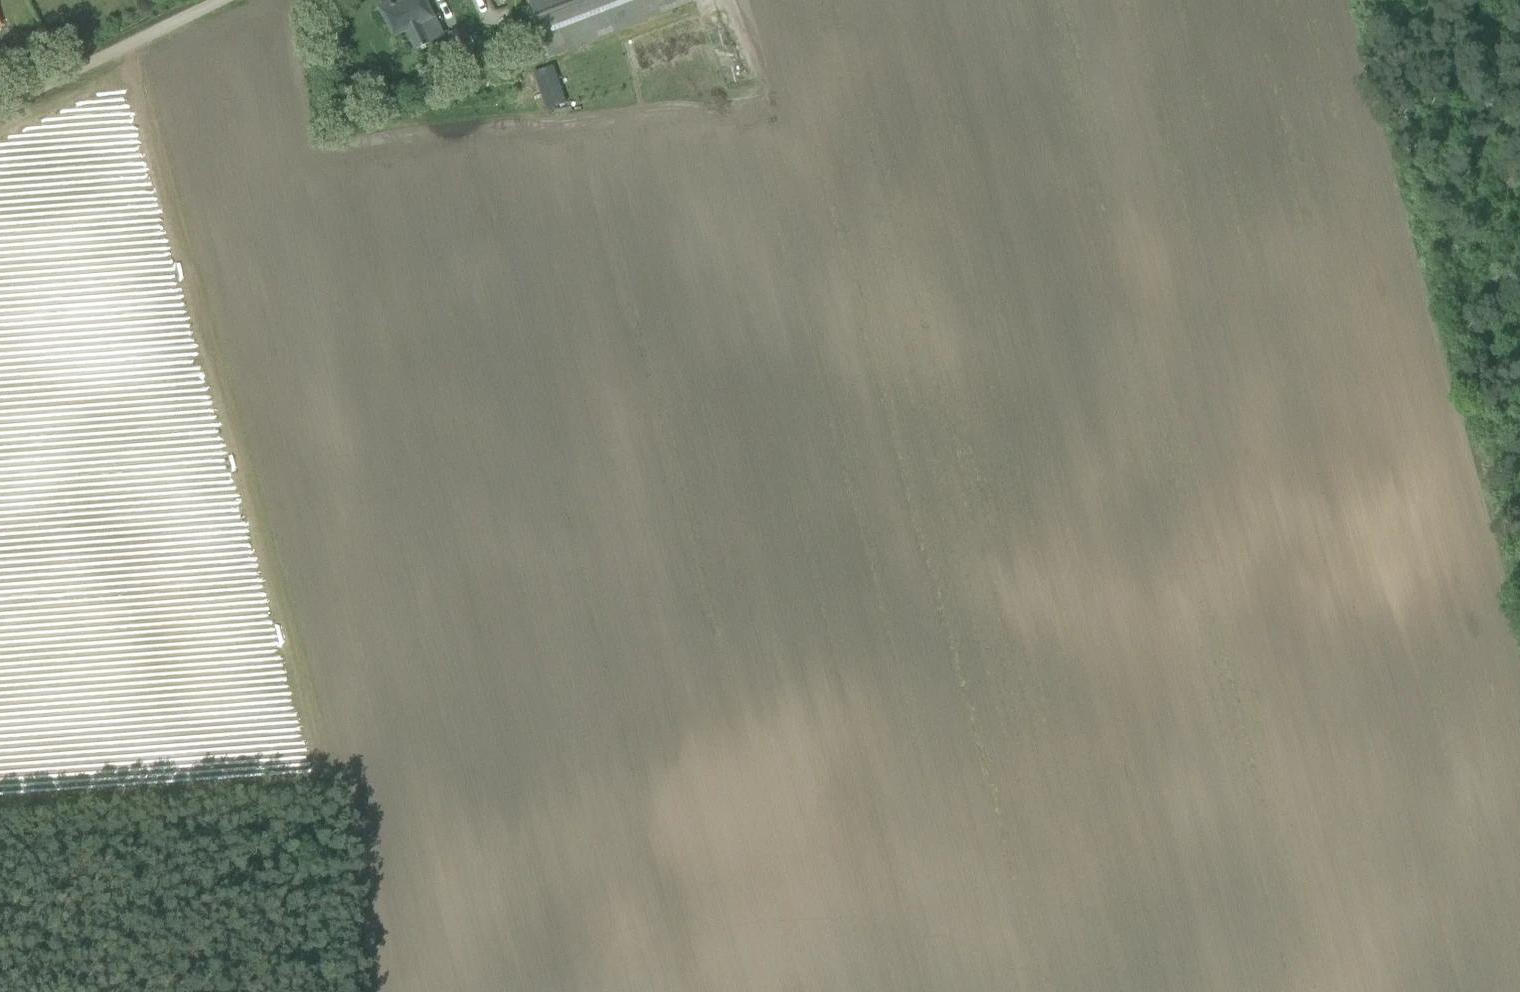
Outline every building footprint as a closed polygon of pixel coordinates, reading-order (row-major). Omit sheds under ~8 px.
[(425,0),(403,0),(396,3),(392,5),(390,1),(379,6),(393,36),(406,30),(415,50),(431,42),(421,22),(433,17),(425,0)] [(548,58),(692,3),(691,0),(526,0),(548,58)] [(474,53),(461,27),(449,33),(461,59),(474,53)] [(10,58),(5,46),(0,49),(0,63),(10,58)]
